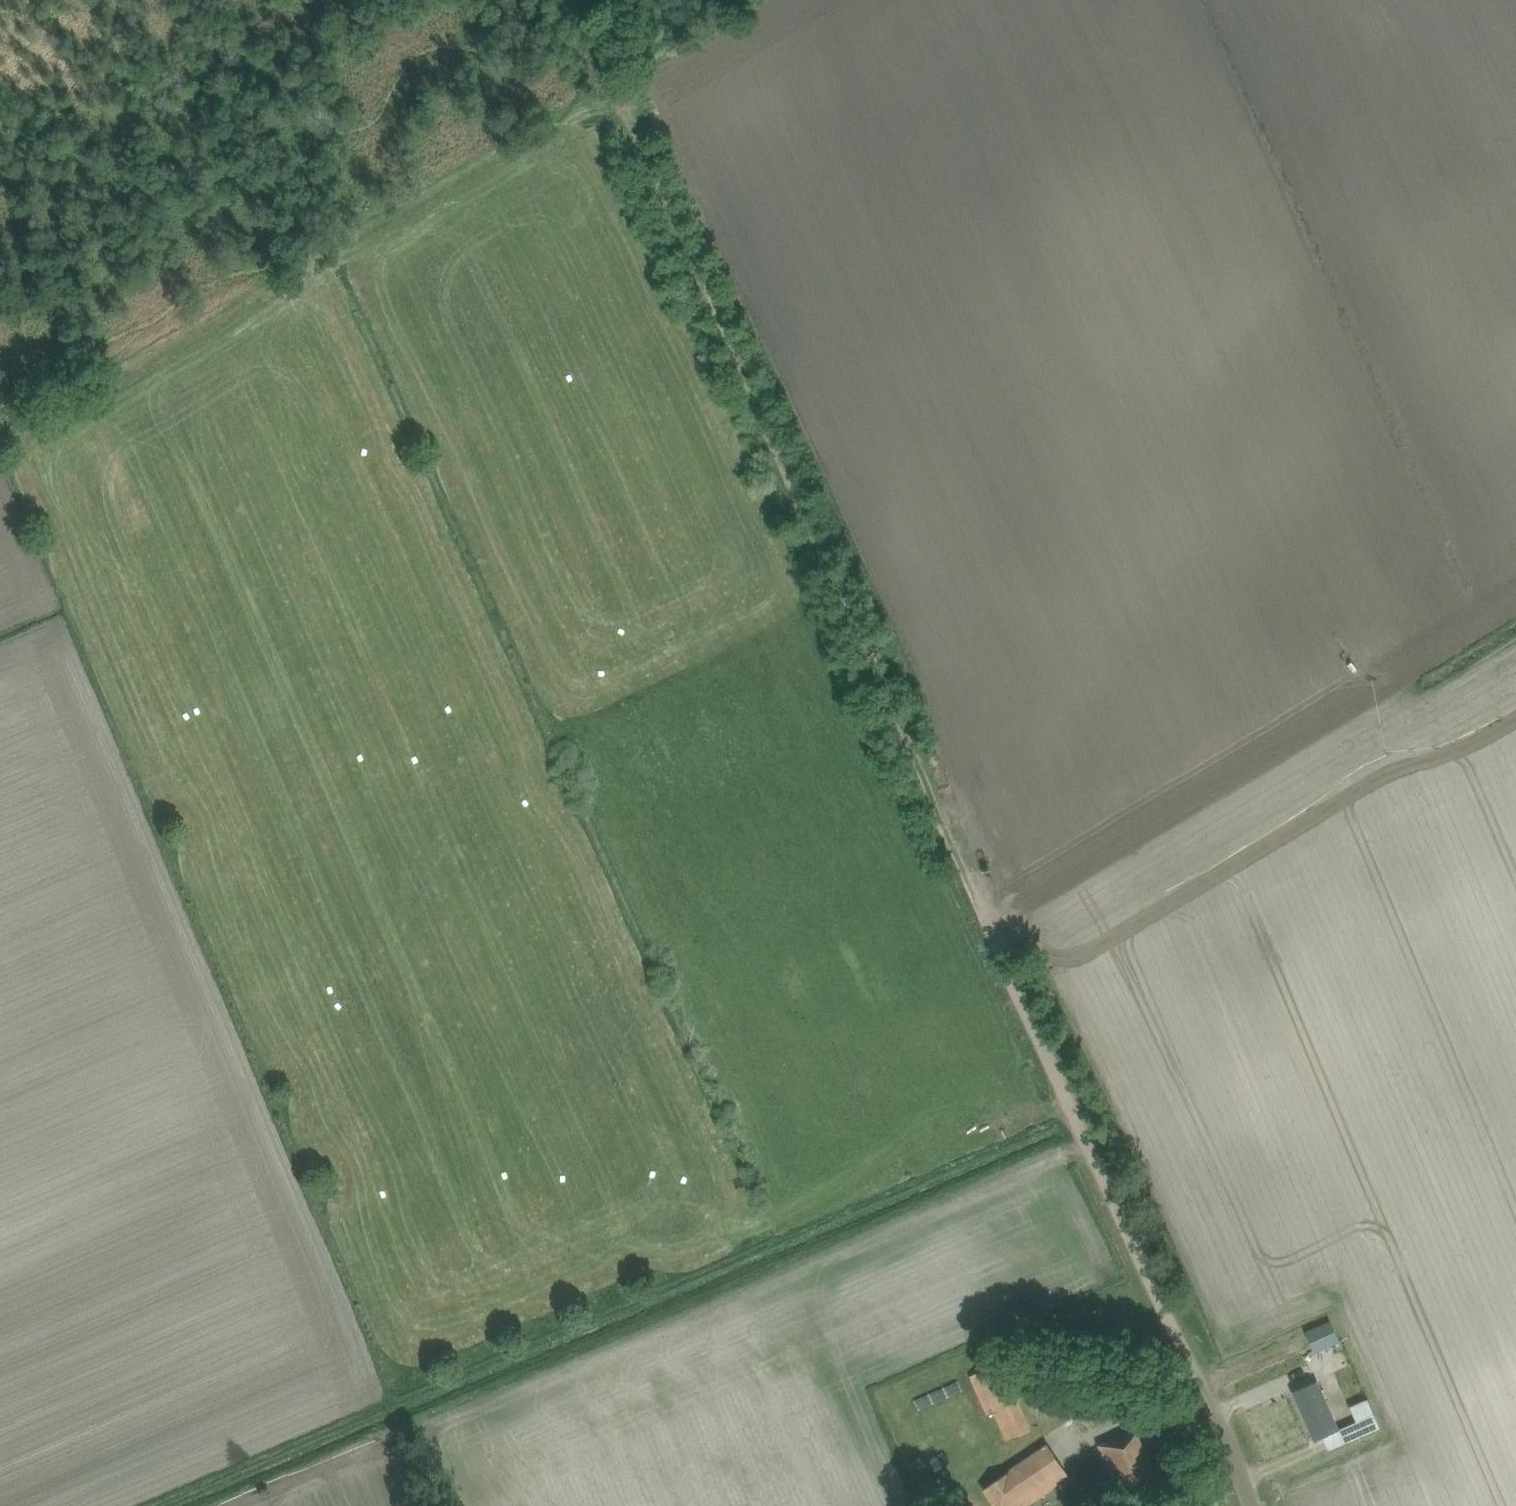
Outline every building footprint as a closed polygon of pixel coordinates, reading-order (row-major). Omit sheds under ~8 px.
[(1307,1331),(1316,1351),(1341,1339),(1331,1320),(1307,1331)] [(1337,1342),(1312,1353),(1343,1421),(1367,1410),(1337,1342)] [(994,1412),(1006,1441),(1032,1430),(1014,1386),(1031,1379),(1024,1362),(1016,1365),(1012,1357),(970,1375),(987,1415),(994,1412)] [(1294,1391),(1315,1439),(1339,1429),(1318,1381),(1294,1391)] [(1080,1404),(1073,1407),(1076,1416),(1083,1413),(1080,1404)] [(1376,1413),(1345,1426),(1352,1441),(1382,1427),(1376,1413)] [(1136,1430),(1101,1445),(1128,1505),(1170,1505),(1136,1430)] [(985,1488),(997,1505),(1011,1505),(1050,1480),(1034,1455),(985,1488)]
